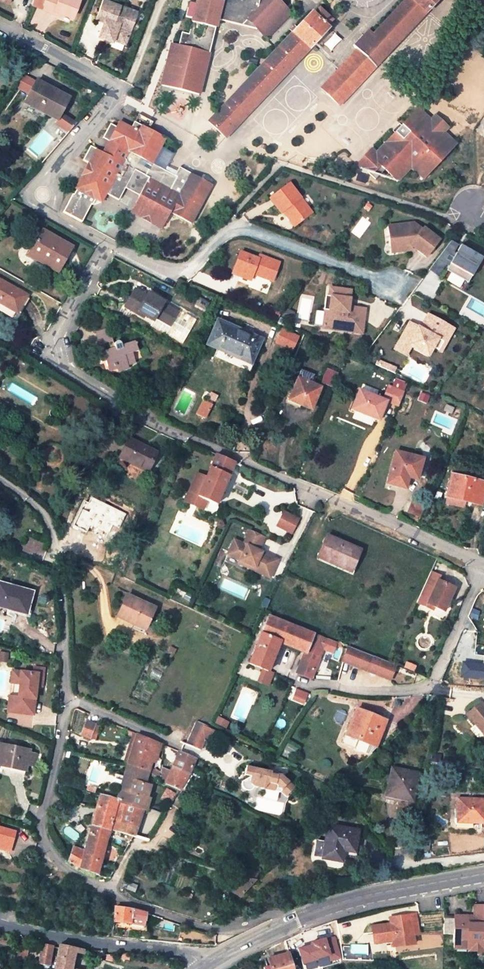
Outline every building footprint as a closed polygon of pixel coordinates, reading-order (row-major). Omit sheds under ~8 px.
[(42,8),(53,13),(54,10),(61,12),(72,17),(79,0),(45,0),(42,8)] [(106,0),(103,0),(96,18),(104,21),(98,36),(106,39),(108,36),(113,38),(112,39),(125,44),(137,12),(106,0)] [(195,4),(189,3),(185,17),(192,19),(188,34),(181,33),(178,45),(171,43),(161,86),(198,95),(217,20),(258,30),(266,37),(289,13),(275,0),(196,0),(195,4)] [(395,45),(438,0),(406,0),(379,29),(395,45)] [(483,16),(483,14),(474,0),(467,0),(483,16)] [(483,14),(483,0),(474,0),(483,14)] [(314,14),(311,12),(248,79),(265,95),(328,28),(326,27),(332,21),(319,9),(314,14)] [(395,45),(379,29),(373,35),(365,44),(382,60),(395,45)] [(373,35),(368,31),(354,45),(357,49),(320,88),(339,105),(382,60),(365,44),(373,35)] [(265,95),(248,79),(230,98),(248,114),(265,95)] [(68,98),(36,80),(24,103),(56,120),(57,120),(60,114),(68,98)] [(208,121),(226,138),(248,114),(230,98),(208,121)] [(386,143),(378,150),(383,155),(367,172),(374,181),(379,176),(384,171),(396,182),(410,168),(422,179),(455,145),(443,133),(448,127),(435,115),(430,121),(418,109),(394,133),(397,136),(388,145),(386,143)] [(149,130),(154,122),(139,114),(134,122),(149,130)] [(60,122),(71,129),(76,124),(63,115),(60,122)] [(394,133),(386,143),(388,145),(397,136),(394,133)] [(161,147),(152,163),(174,176),(176,172),(167,166),(174,154),(161,147)] [(383,155),(378,150),(375,154),(370,149),(355,165),(360,170),(367,172),(383,155)] [(86,170),(91,173),(94,167),(88,163),(81,176),(83,177),(86,170)] [(134,171),(125,189),(139,196),(148,178),(134,171)] [(396,182),(384,171),(379,176),(396,182)] [(289,183),(270,198),(281,213),(283,211),(285,209),(297,224),(312,213),(289,183)] [(94,199),(76,190),(64,212),(82,222),(94,199)] [(161,229),(163,225),(132,209),(129,213),(161,229)] [(294,226),(297,224),(285,209),(283,211),(294,226)] [(412,224),(386,227),(388,240),(394,245),(395,253),(407,251),(406,246),(409,246),(425,257),(438,240),(422,228),(420,230),(412,224)] [(72,247),(43,230),(30,251),(47,262),(45,266),(57,272),(72,247)] [(448,280),(466,290),(483,259),(483,256),(463,244),(448,270),(453,273),(448,280)] [(47,262),(30,251),(28,251),(25,255),(45,266),(47,262)] [(257,259),(240,252),(233,270),(251,277),(253,273),(272,281),(279,263),(259,255),(257,259)] [(250,281),(251,277),(233,270),(232,273),(250,281)] [(0,279),(0,303),(17,313),(19,309),(27,295),(0,279)] [(348,290),(329,288),(328,296),(327,296),(326,309),(325,309),(322,327),(344,329),(345,325),(362,327),(365,308),(352,307),(350,309),(348,306),(349,298),(347,298),(348,290)] [(146,296),(134,289),(126,303),(138,309),(137,311),(144,315),(154,320),(150,327),(182,344),(196,318),(179,309),(177,313),(163,304),(164,302),(147,293),(146,296)] [(27,295),(19,309),(23,311),(31,297),(27,295)] [(138,309),(126,303),(124,306),(143,317),(144,315),(137,311),(138,309)] [(437,350),(444,353),(457,327),(429,313),(422,326),(409,320),(394,350),(408,357),(413,349),(432,359),(437,350)] [(250,337),(251,335),(253,331),(231,320),(229,326),(228,327),(250,337)] [(229,326),(218,321),(207,344),(217,349),(214,355),(238,366),(241,360),(251,364),(261,340),(251,335),(250,337),(228,327),(229,326)] [(322,328),(362,333),(362,327),(345,325),(344,329),(322,327),(322,328)] [(282,329),(278,337),(295,345),(299,336),(298,335),(299,334),(284,327),(283,329),(282,329)] [(108,328),(96,332),(100,345),(108,342),(113,341),(108,328)] [(110,349),(98,353),(101,363),(106,362),(107,366),(113,364),(114,366),(116,365),(117,368),(118,367),(118,369),(119,371),(128,368),(127,365),(136,363),(132,353),(138,351),(135,341),(121,346),(119,342),(118,341),(117,341),(115,343),(114,344),(114,345),(115,348),(110,349)] [(320,344),(317,351),(327,355),(330,348),(320,344)] [(326,368),(321,382),(333,387),(338,374),(326,368)] [(302,370),(299,377),(290,398),(300,403),(299,405),(311,410),(321,387),(313,384),(316,376),(314,375),(302,370)] [(359,389),(351,409),(379,420),(386,401),(398,406),(404,391),(388,385),(383,399),(359,389)] [(299,408),(299,405),(300,403),(290,398),(288,397),(286,402),(299,408)] [(204,400),(197,414),(207,419),(214,405),(204,400)] [(410,431),(415,420),(398,413),(394,425),(410,431)] [(341,441),(324,434),(323,437),(339,444),(341,441)] [(157,453),(128,438),(119,457),(147,471),(157,453)] [(423,457),(395,450),(387,483),(405,488),(409,477),(417,479),(423,457)] [(197,496),(215,505),(234,462),(216,454),(199,493),(197,496)] [(451,474),(446,496),(448,496),(466,501),(480,504),(483,489),(483,482),(451,474)] [(465,505),(466,501),(448,496),(447,501),(465,505)] [(284,511),(277,527),(293,535),(301,519),(284,511)] [(273,578),(281,558),(261,550),(267,537),(249,529),(243,542),(234,539),(226,558),(273,578)] [(361,550),(327,535),(317,557),(333,564),(334,561),(352,569),(361,550)] [(355,570),(352,569),(334,561),(333,564),(317,557),(316,560),(352,576),(355,570)] [(428,573),(417,596),(426,601),(424,605),(431,608),(441,613),(452,589),(436,582),(438,577),(428,573)] [(0,583),(0,607),(7,609),(9,610),(11,606),(27,611),(32,592),(0,583)] [(127,594),(117,617),(126,621),(128,616),(134,619),(133,621),(146,627),(155,607),(127,594)] [(426,601),(417,596),(414,604),(430,611),(431,608),(424,605),(426,601)] [(30,612),(27,611),(11,606),(9,610),(7,609),(7,612),(28,618),(30,612)] [(128,616),(126,621),(145,630),(146,627),(133,621),(134,619),(128,616)] [(305,653),(297,672),(305,676),(310,678),(326,639),(268,617),(248,664),(267,672),(279,642),(305,653)] [(395,665),(348,647),(342,662),(389,681),(395,665)] [(33,674),(16,672),(14,684),(19,685),(19,691),(23,691),(22,698),(18,697),(16,714),(33,716),(36,692),(34,689),(34,686),(42,687),(44,670),(34,669),(33,674)] [(18,697),(9,696),(7,713),(16,714),(18,697)] [(466,714),(475,725),(483,726),(483,707),(481,702),(466,714)] [(383,720),(356,709),(342,743),(366,752),(372,747),(383,720)] [(383,720),(372,747),(376,748),(386,721),(383,720)] [(95,725),(86,721),(80,735),(90,739),(95,725)] [(210,728),(196,722),(185,744),(200,750),(210,728)] [(475,725),(482,735),(483,734),(483,726),(475,725)] [(126,768),(148,773),(150,768),(156,748),(157,743),(137,734),(126,768)] [(0,744),(0,766),(25,771),(29,750),(0,744)] [(180,752),(179,752),(172,768),(189,775),(191,770),(196,759),(180,752)] [(272,771),(254,767),(252,776),(242,781),(241,784),(242,786),(244,788),(246,789),(249,789),(252,788),(253,787),(254,785),(264,787),(269,782),(276,784),(282,789),(281,790),(287,796),(296,787),(282,774),(278,774),(277,775),(271,773),(272,771)] [(392,767),(386,793),(401,796),(400,799),(412,801),(418,773),(392,767)] [(145,801),(150,785),(145,783),(148,773),(126,768),(117,797),(116,800),(124,802),(119,822),(136,827),(142,810),(145,801)] [(187,778),(189,775),(172,768),(171,772),(165,785),(178,792),(181,788),(187,778)] [(171,772),(165,769),(160,781),(165,785),(171,772)] [(181,788),(184,789),(190,780),(187,778),(181,788)] [(401,796),(386,793),(384,799),(399,803),(400,799),(401,796)] [(97,874),(109,830),(133,837),(136,827),(119,822),(124,802),(116,800),(117,797),(115,796),(114,799),(100,795),(85,849),(80,850),(73,847),(68,862),(83,871),(96,874),(97,874)] [(458,799),(457,822),(483,823),(483,800),(458,799)] [(284,813),(275,810),(271,819),(279,823),(284,813)] [(324,842),(316,840),(313,857),(342,862),(343,854),(344,851),(347,851),(348,846),(355,848),(358,830),(327,825),(324,842)] [(154,831),(146,828),(142,840),(147,841),(154,831)] [(9,851),(14,832),(0,829),(0,848),(9,851)] [(354,855),(355,848),(348,846),(347,851),(344,851),(343,854),(354,855)] [(239,874),(228,890),(240,897),(257,880),(256,880),(248,877),(245,876),(240,875),(239,874)] [(137,885),(125,880),(122,887),(134,892),(137,885)] [(129,926),(142,928),(146,914),(132,909),(114,907),(113,922),(129,925),(129,926)] [(416,914),(389,918),(390,923),(371,926),(373,942),(392,939),(392,937),(412,934),(419,933),(416,914)] [(468,943),(469,915),(453,915),(453,918),(443,918),(443,934),(452,935),(452,942),(468,943)] [(145,928),(142,928),(129,926),(129,925),(113,922),(112,927),(144,931),(145,928)] [(321,945),(315,934),(307,938),(313,949),(321,945)] [(393,945),(413,943),(413,936),(412,934),(392,937),(392,939),(393,945)] [(21,943),(17,959),(22,960),(21,963),(24,964),(27,953),(30,945),(21,943)] [(53,947),(42,944),(39,963),(49,965),(53,947)] [(264,968),(293,968),(291,962),(287,944),(276,947),(278,955),(267,958),(269,966),(264,967),(264,968)] [(72,952),(73,948),(59,945),(53,968),(68,968),(72,952)]
